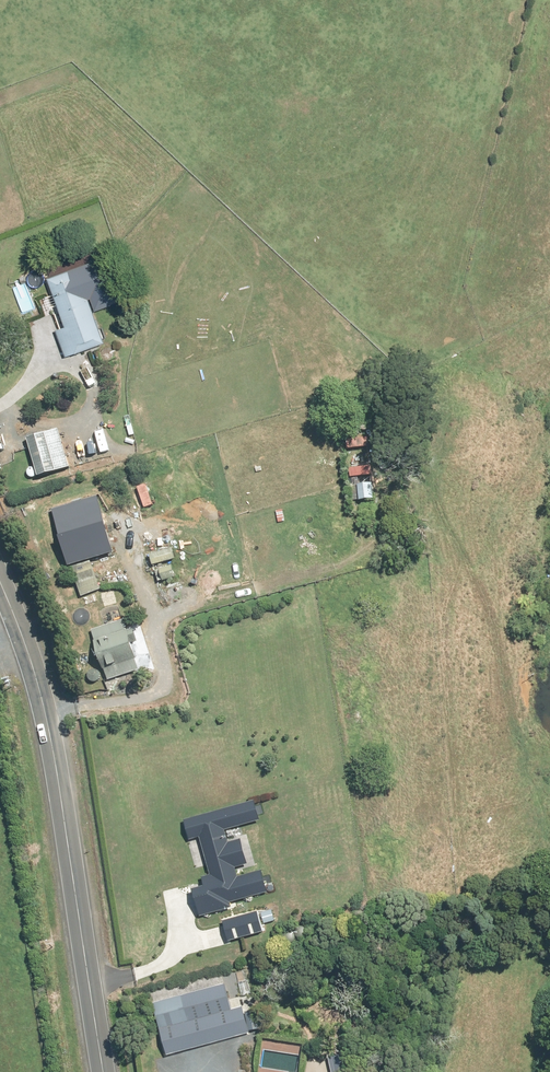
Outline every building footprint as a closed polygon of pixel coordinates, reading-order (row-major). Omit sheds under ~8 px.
[(81,278),(77,267),(47,277),(65,327),(56,330),(65,357),(106,342),(90,298),(103,293),(96,273),(81,278)] [(69,468),(58,429),(27,438),(38,477),(69,468)] [(155,505),(148,485),(137,489),(145,508),(155,505)] [(375,501),(374,485),(358,485),(358,502),(375,501)] [(83,535),(59,545),(82,598),(105,588),(83,535)] [(138,670),(122,620),(92,630),(108,680),(138,670)] [(200,838),(211,878),(200,881),(202,888),(190,891),(197,916),(266,897),(259,870),(238,876),(235,867),(247,864),(239,836),(229,839),(226,831),(258,822),(253,802),(184,821),(190,841),(200,838)] [(263,934),(257,914),(217,926),(223,946),(263,934)] [(239,1037),(225,985),(154,1004),(168,1056),(239,1037)]
